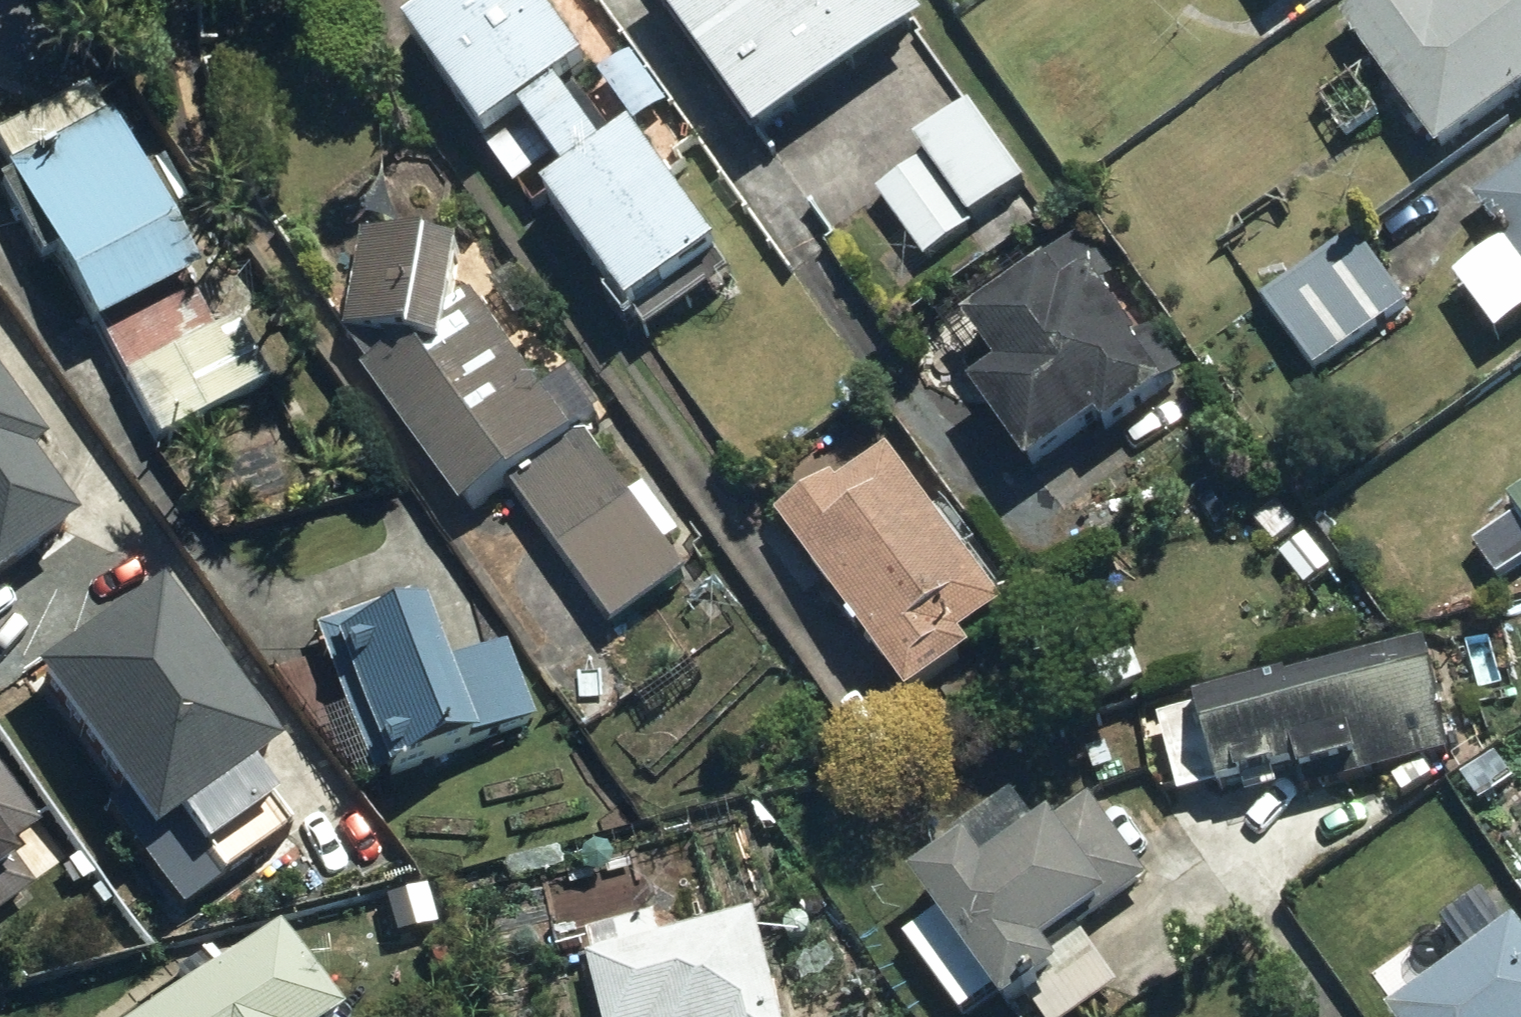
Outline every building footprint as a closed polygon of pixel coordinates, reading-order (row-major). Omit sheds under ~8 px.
[(533,0),(455,0),(404,38),(486,147),(518,123),(562,182),(534,203),(642,348),(734,279),(630,140),(602,161),(557,102),(588,78),(533,0)] [(902,0),(653,0),(756,150),(926,34),(902,0)] [(1283,11),(1297,0),(1275,0),(1283,11)] [(1340,31),(1438,164),(1520,102),(1520,6),(1517,0),(1450,0),(1438,9),(1431,0),(1382,0),(1340,31)] [(598,78),(634,131),(668,108),(632,55),(598,78)] [(0,130),(0,160),(89,340),(97,336),(186,293),(194,288),(94,84),(0,130)] [(924,263),(1026,183),(967,106),(910,152),(921,165),(875,201),(924,263)] [(1469,209),(1500,251),(1454,285),(1493,337),(1520,316),(1520,171),(1469,209)] [(1108,446),(1165,398),(1139,361),(1170,335),(1083,231),(955,339),(987,377),(960,400),(1035,490),(1100,436),(1108,446)] [(405,235),(312,304),(467,517),(501,492),(608,639),(689,579),(668,550),(681,540),(644,490),(627,502),(581,440),(573,445),(466,299),(456,305),(405,235)] [(1312,381),(1409,308),(1355,236),(1258,309),(1312,381)] [(208,337),(186,293),(97,336),(155,453),(269,397),(233,325),(208,337)] [(88,532),(0,400),(0,591),(88,532)] [(893,446),(772,520),(915,711),(975,665),(965,652),(1018,612),(893,446)] [(1503,502),(1520,526),(1520,489),(1503,502)] [(157,584),(22,681),(115,809),(99,820),(171,919),(284,837),(247,785),(284,759),(157,584)] [(409,601),(314,633),(371,788),(532,729),(504,652),(437,677),(409,601)] [(1428,650),(1191,706),(1214,788),(1240,781),(1244,798),(1283,789),(1279,775),(1298,770),(1303,790),(1453,755),(1428,650)] [(1191,722),(1158,727),(1167,781),(1200,776),(1191,722)] [(0,765),(0,917),(21,902),(45,934),(97,895),(0,765)] [(1085,793),(1033,829),(1010,798),(953,840),(960,850),(905,891),(929,924),(902,944),(957,1016),(977,1016),(989,1008),(996,1016),(1018,1016),(1063,983),(1046,960),(1151,882),(1085,793)] [(1380,1016),(1381,1016),(1520,1016),(1520,934),(1513,923),(1504,929),(1479,893),(1366,973),(1391,1007),(1380,1016)] [(275,923),(210,973),(200,959),(169,981),(181,998),(154,1016),(340,1016),(275,923)] [(758,925),(595,964),(606,1016),(777,1016),(758,925)]
